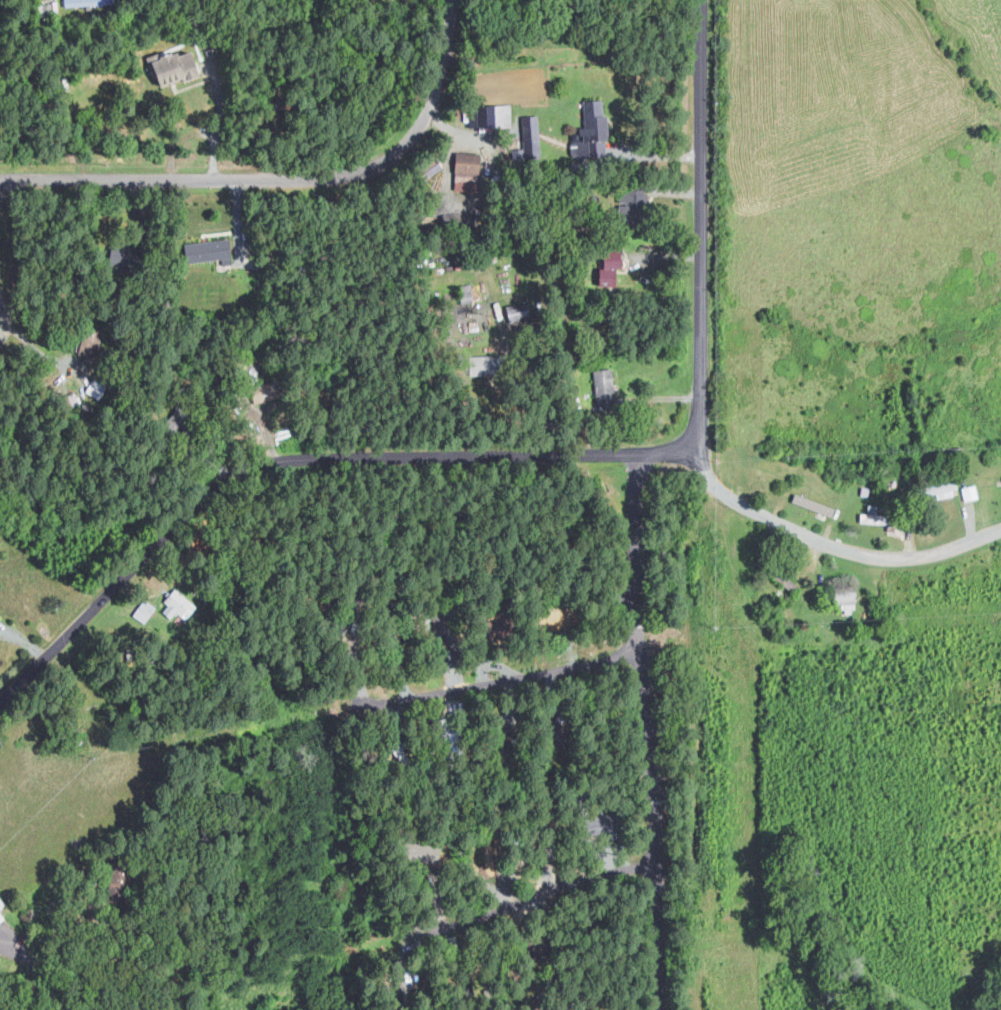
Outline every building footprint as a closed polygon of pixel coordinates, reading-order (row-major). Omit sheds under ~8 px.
[(160,88),(201,75),(193,48),(152,61),(160,88)] [(585,101),(585,127),(580,128),(581,140),(572,140),(572,158),(606,157),(605,150),(598,150),(598,140),(607,140),(606,100),(585,101)] [(512,126),(512,105),(488,106),(489,127),(512,126)] [(524,149),(520,149),(520,159),(541,158),(540,116),(524,116),(524,149)] [(480,154),(457,153),(456,190),(479,191),(480,154)] [(622,191),(622,204),(648,204),(647,190),(622,191)] [(233,264),(232,240),(186,243),(188,262),(222,260),(223,265),(233,264)] [(623,252),(606,252),(606,268),(601,268),(601,286),(617,287),(618,269),(623,269),(623,252)] [(532,321),(531,303),(508,305),(509,322),(532,321)] [(614,370),(595,371),(596,406),(615,405),(614,370)] [(905,490),(953,481),(955,490),(943,493),(944,497),(935,499),(934,494),(907,499),(905,490)] [(959,488),(973,485),(977,498),(963,501),(959,488)] [(789,502),(793,493),(832,508),(829,517),(789,502)] [(858,514),(865,515),(865,506),(875,506),(874,515),(900,517),(900,526),(857,523),(858,514)] [(758,562),(764,555),(801,587),(795,594),(758,562)] [(833,591),(859,590),(859,604),(857,604),(857,609),(853,609),(853,614),(846,614),(846,610),(843,610),(843,605),(834,606),(833,591)] [(171,619),(177,612),(186,620),(197,608),(178,591),(161,609),(171,619)] [(145,624),(155,609),(143,601),(133,616),(145,624)]
